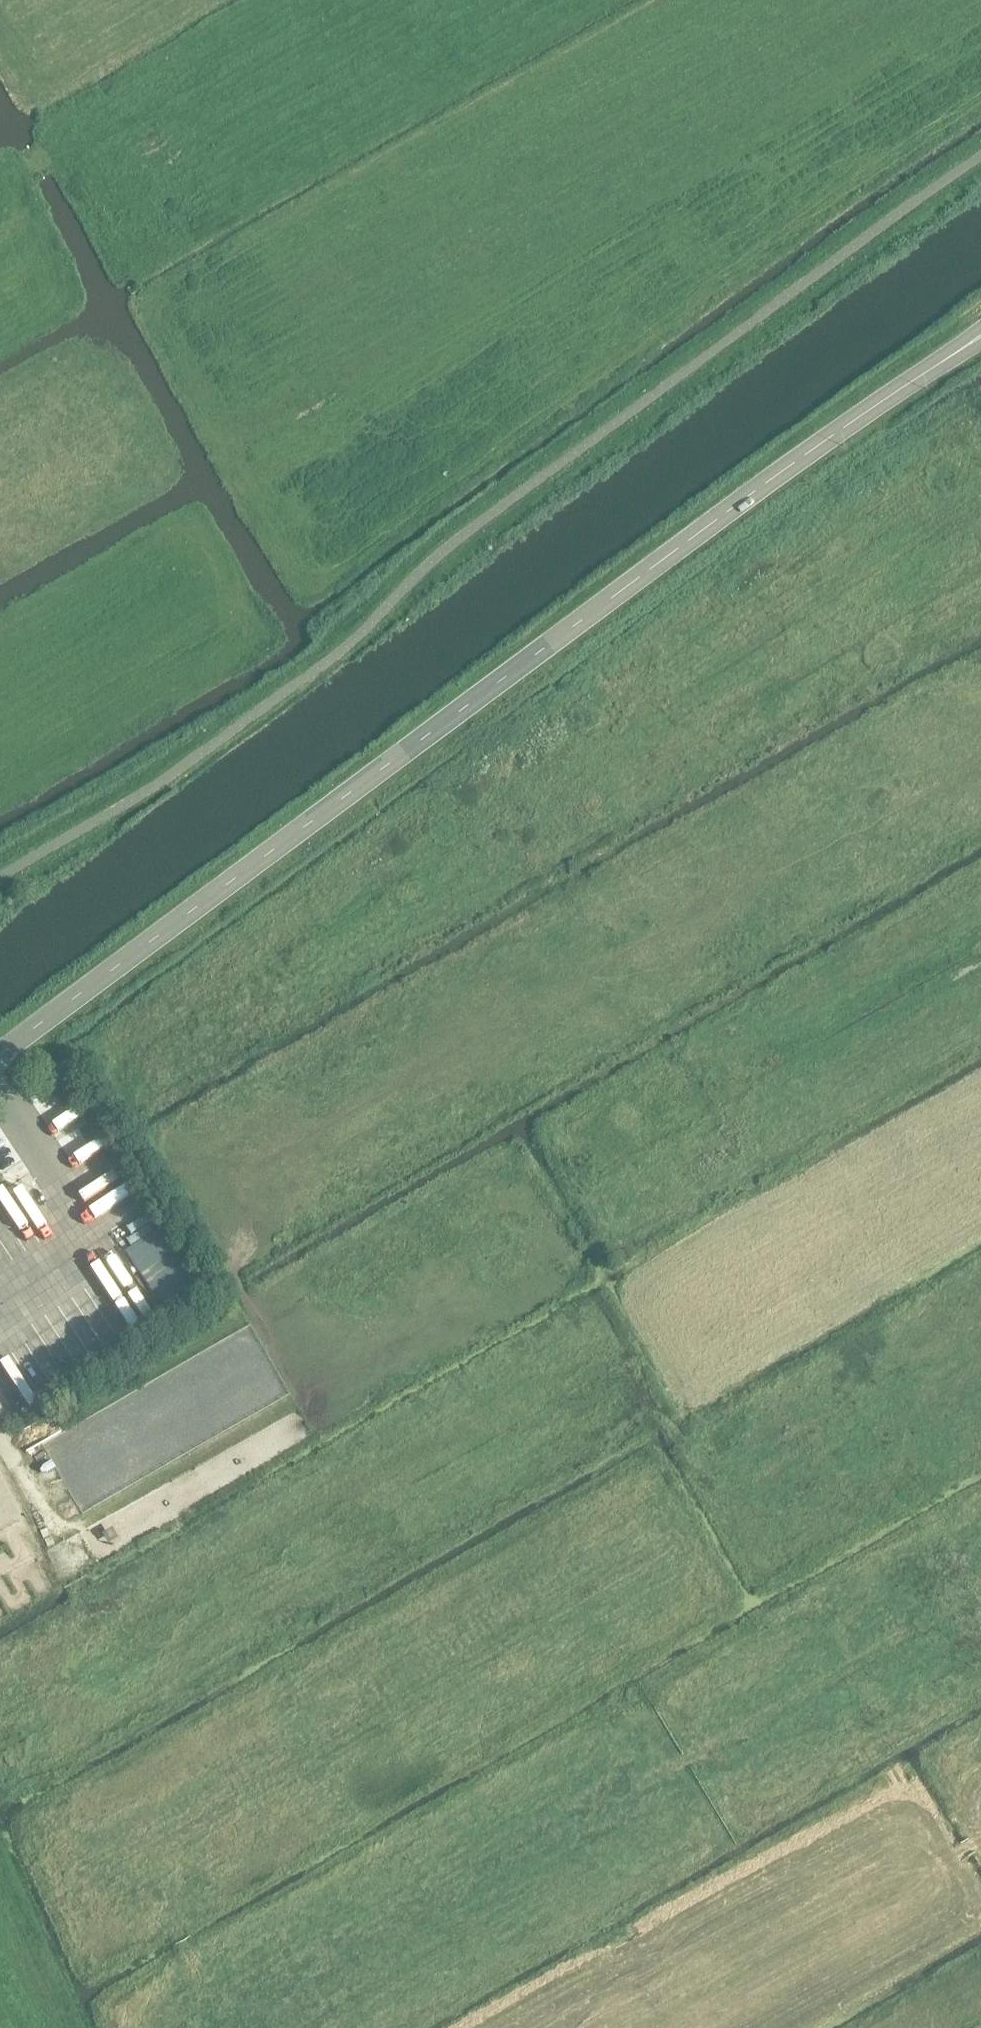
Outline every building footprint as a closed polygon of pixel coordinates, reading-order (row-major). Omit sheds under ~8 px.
[(159,1230),(125,1252),(159,1303),(193,1281),(159,1230)]
